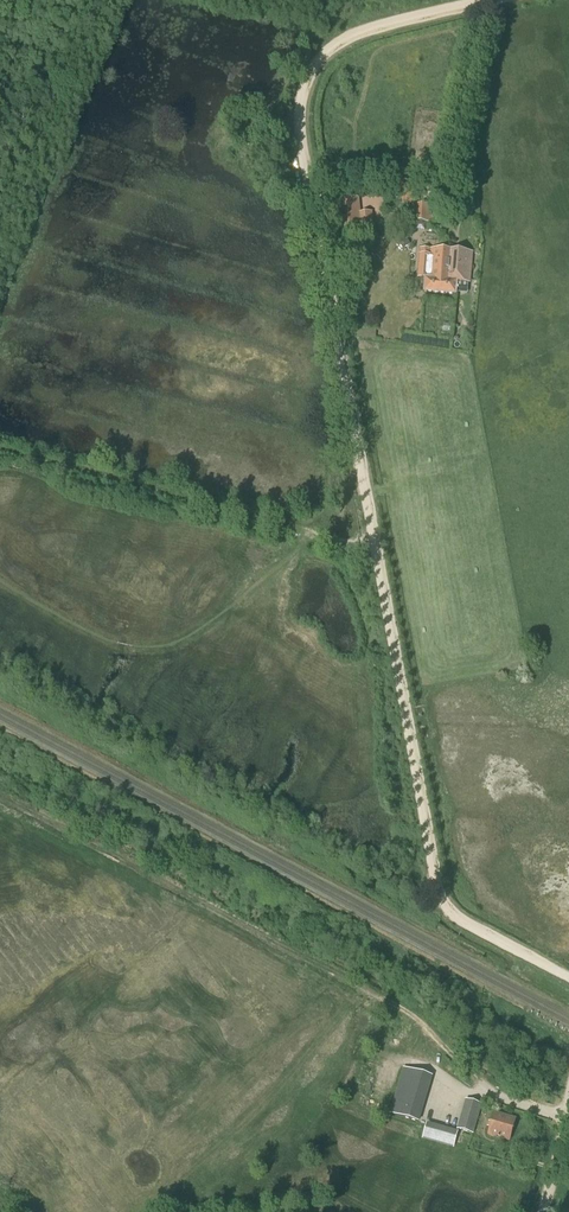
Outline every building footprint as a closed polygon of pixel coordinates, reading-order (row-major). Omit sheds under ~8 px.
[(141,76),(138,86),(147,89),(150,78),(141,76)] [(332,185),(347,184),(346,173),(331,174),(332,185)] [(402,205),(412,205),(413,181),(403,181),(402,205)] [(374,226),(373,211),(361,212),(359,197),(334,200),(337,230),(362,227),(374,226)] [(412,205),(410,221),(433,223),(434,207),(412,205)] [(450,282),(452,251),(430,249),(428,273),(432,273),(432,278),(426,278),(424,292),(456,295),(457,282),(450,282)] [(473,253),(452,251),(450,282),(457,282),(470,283),(473,253)] [(433,1076),(403,1067),(389,1114),(419,1123),(433,1076)] [(457,1128),(474,1133),(482,1104),(465,1099),(457,1128)] [(494,1113),(488,1136),(510,1142),(516,1119),(494,1113)] [(427,1123),(422,1139),(454,1148),(458,1132),(427,1123)]
